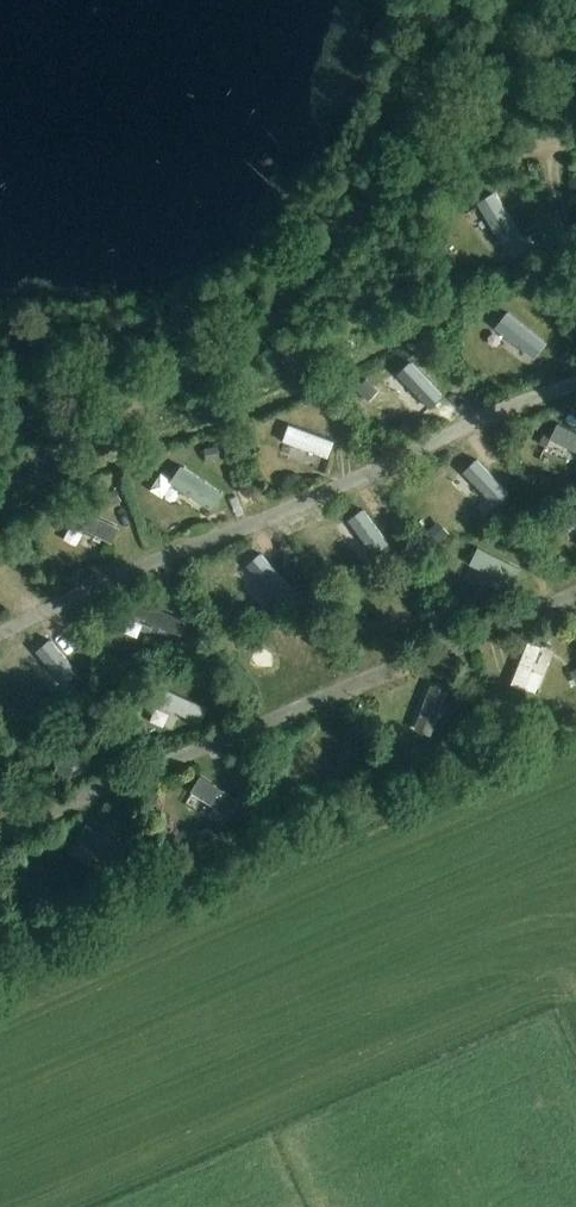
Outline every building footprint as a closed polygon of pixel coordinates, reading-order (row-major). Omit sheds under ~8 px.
[(464,324),(457,338),(493,356),(500,342),(464,324)] [(371,404),(389,412),(396,397),(378,389),(371,404)] [(240,452),(289,467),(296,446),(247,431),(240,452)] [(516,433),(510,451),(555,466),(561,448),(516,433)] [(130,490),(173,522),(188,502),(145,470),(130,490)] [(575,552),(575,525),(558,525),(557,551),(575,552)] [(101,645),(103,631),(85,629),(84,643),(101,645)] [(26,696),(34,668),(0,658),(0,688),(26,696)] [(491,658),(472,692),(494,704),(504,685),(493,680),(502,664),(491,658)] [(129,697),(122,713),(163,731),(170,715),(129,697)] [(169,822),(173,816),(188,825),(199,808),(163,783),(147,807),(169,822)]
